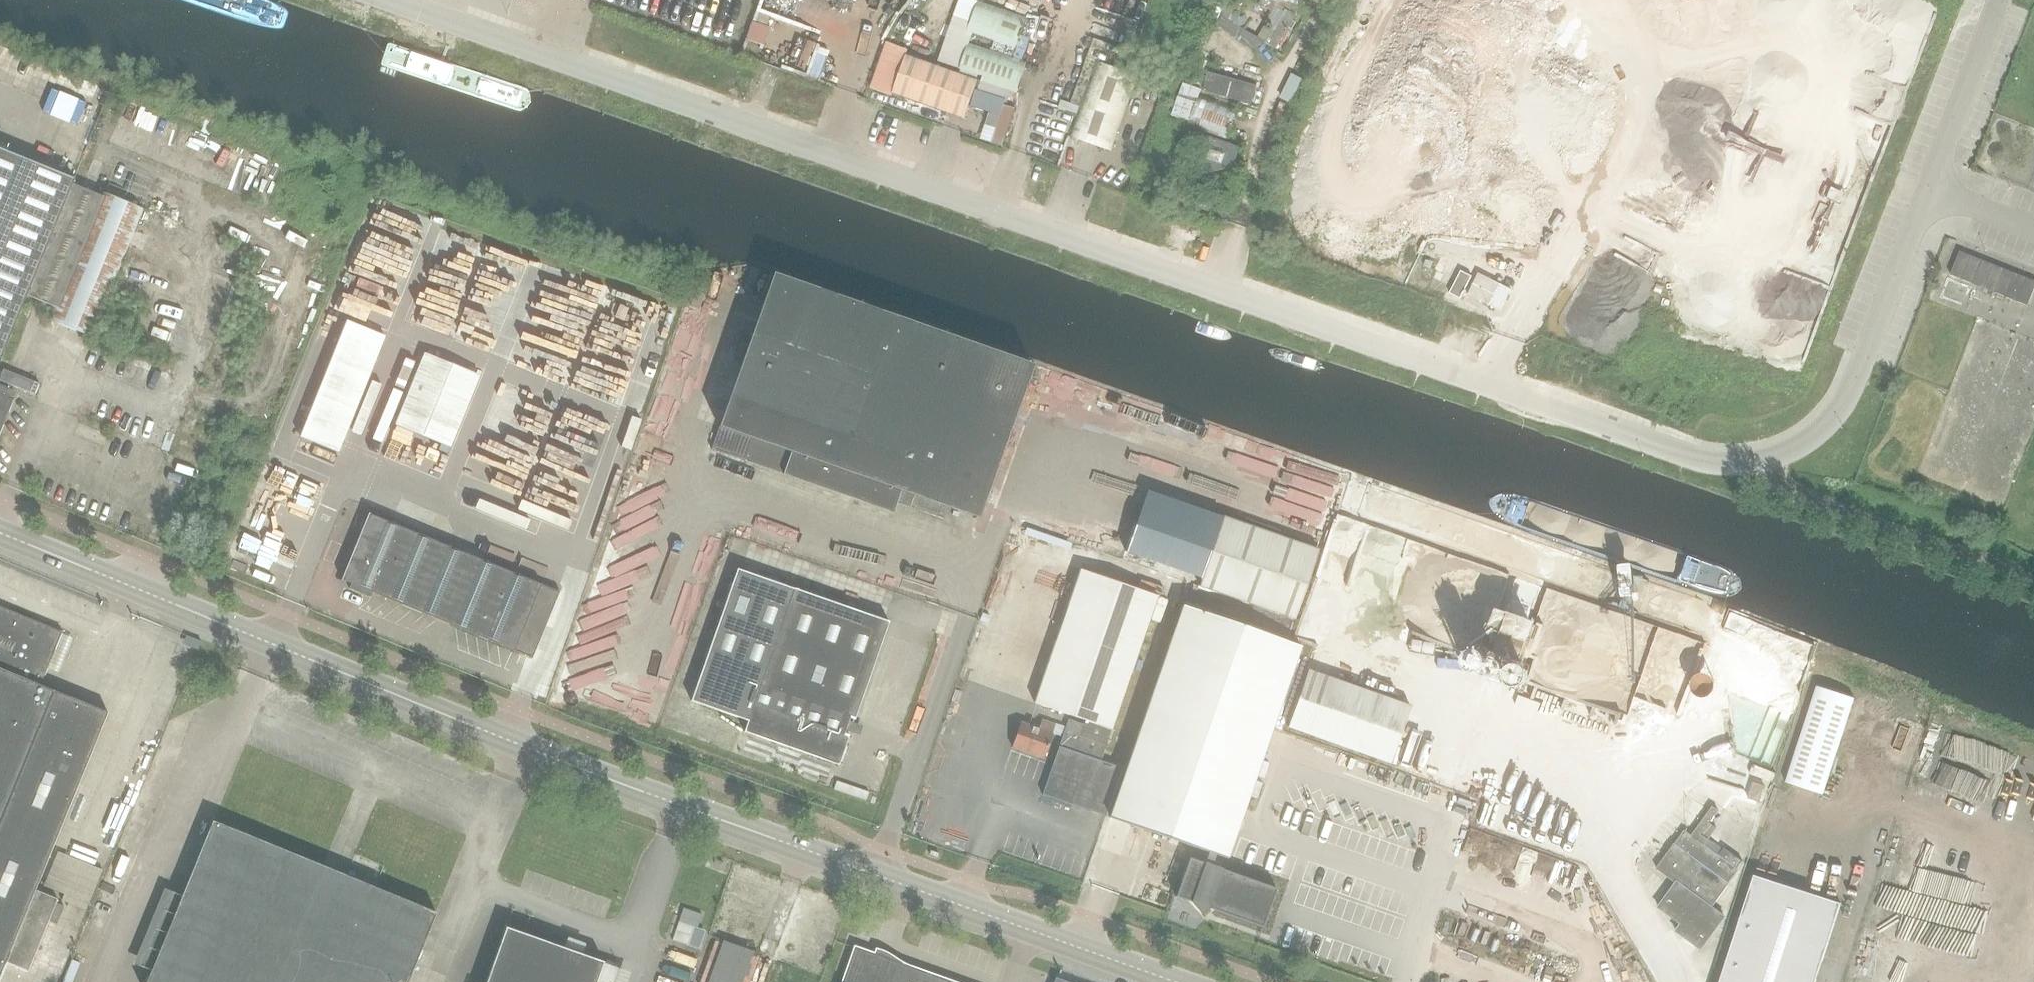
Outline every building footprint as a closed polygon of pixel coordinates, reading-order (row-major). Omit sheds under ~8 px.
[(264,34),(275,4),(266,0),(173,0),(264,34)] [(1026,18),(978,2),(968,33),(1016,49),(1026,18)] [(752,37),(770,43),(775,24),(757,19),(752,37)] [(1251,51),(1211,22),(1199,38),(1239,68),(1251,51)] [(893,93),(906,56),(908,50),(887,42),(870,89),(892,97),(893,93)] [(967,46),(960,69),(984,76),(982,82),(1016,93),(1025,65),(967,46)] [(906,56),(893,93),(965,119),(978,81),(906,56)] [(1096,60),(1069,138),(1110,152),(1138,74),(1096,60)] [(1257,86),(1209,73),(1204,91),(1252,104),(1257,86)] [(59,92),(50,116),(69,123),(78,99),(59,92)] [(977,94),(973,108),(989,113),(985,125),(997,129),(1005,103),(1000,101),(977,94)] [(93,138),(107,106),(86,97),(73,130),(93,138)] [(1226,138),(1235,111),(1200,99),(1190,125),(1226,138)] [(1234,150),(1193,135),(1207,174),(1225,173),(1234,150)] [(74,180),(0,150),(0,360),(74,180)] [(103,193),(75,182),(29,294),(53,304),(47,318),(90,336),(143,208),(103,192),(103,193)] [(2033,292),(2033,281),(1960,252),(1951,275),(2028,306),(2033,292)] [(1461,271),(1449,294),(1460,299),(1472,276),(1461,271)] [(1029,364),(771,274),(718,427),(751,438),(743,461),(892,513),(896,502),(943,519),(948,506),(976,516),(1029,364)] [(386,337),(346,321),(299,438),(339,454),(386,337)] [(480,376),(424,353),(395,426),(451,448),(480,376)] [(14,401),(8,399),(11,391),(0,387),(0,435),(14,401)] [(531,657),(558,592),(368,513),(340,579),(350,583),(348,589),(368,598),(371,591),(531,657)] [(1221,516),(1197,585),(1293,619),(1317,550),(1221,516)] [(743,732),(745,733),(746,729),(749,730),(748,732),(834,763),(835,760),(838,761),(836,765),(838,765),(849,735),(847,734),(846,736),(844,735),(850,717),(853,718),(852,720),(854,720),(888,622),(887,621),(737,568),(690,701),(747,721),(743,732)] [(1083,725),(1068,720),(1043,794),(1105,815),(1121,768),(1099,760),(1157,596),(1080,570),(1034,703),(1085,721),(1083,725)] [(1182,605),(1108,817),(1209,852),(1215,854),(1226,858),(1299,646),(1182,605)] [(9,963),(28,971),(49,921),(56,903),(58,900),(38,892),(110,713),(42,685),(63,632),(0,606),(0,981),(1,981),(9,963)] [(1688,707),(1699,667),(1490,669),(1535,681),(1608,701),(1632,701),(1633,694),(1684,707),(1688,707)] [(1388,765),(1409,706),(1305,670),(1284,729),(1388,765)] [(1817,686),(1785,783),(1823,796),(1855,699),(1817,686)] [(1019,722),(1011,747),(1043,758),(1054,724),(1041,720),(1038,729),(1019,722)] [(1765,786),(1753,783),(1748,799),(1760,802),(1765,786)] [(1674,882),(1656,908),(1679,925),(1674,932),(1698,950),(1700,952),(1726,917),(1712,907),(1728,884),(1738,870),(1736,869),(1742,861),(1723,847),(1717,856),(1703,845),(1707,840),(1700,835),(1718,811),(1712,807),(1691,836),(1684,831),(1674,845),(1674,844),(1655,869),(1674,882)] [(436,912),(212,821),(147,981),(407,981),(436,912)] [(1205,863),(1189,857),(1175,896),(1193,902),(1201,912),(1208,907),(1265,926),(1278,887),(1212,865),(1215,854),(1209,852),(1205,863)] [(748,868),(737,864),(730,887),(740,891),(748,868)] [(1720,981),(1816,981),(1841,904),(1755,876),(1720,981)] [(710,928),(701,925),(706,911),(688,905),(677,937),(704,947),(710,928)] [(603,962),(505,927),(486,981),(596,981),(603,962)] [(761,950),(721,936),(704,981),(749,981),(761,950)] [(854,946),(841,981),(957,981),(854,946)]
